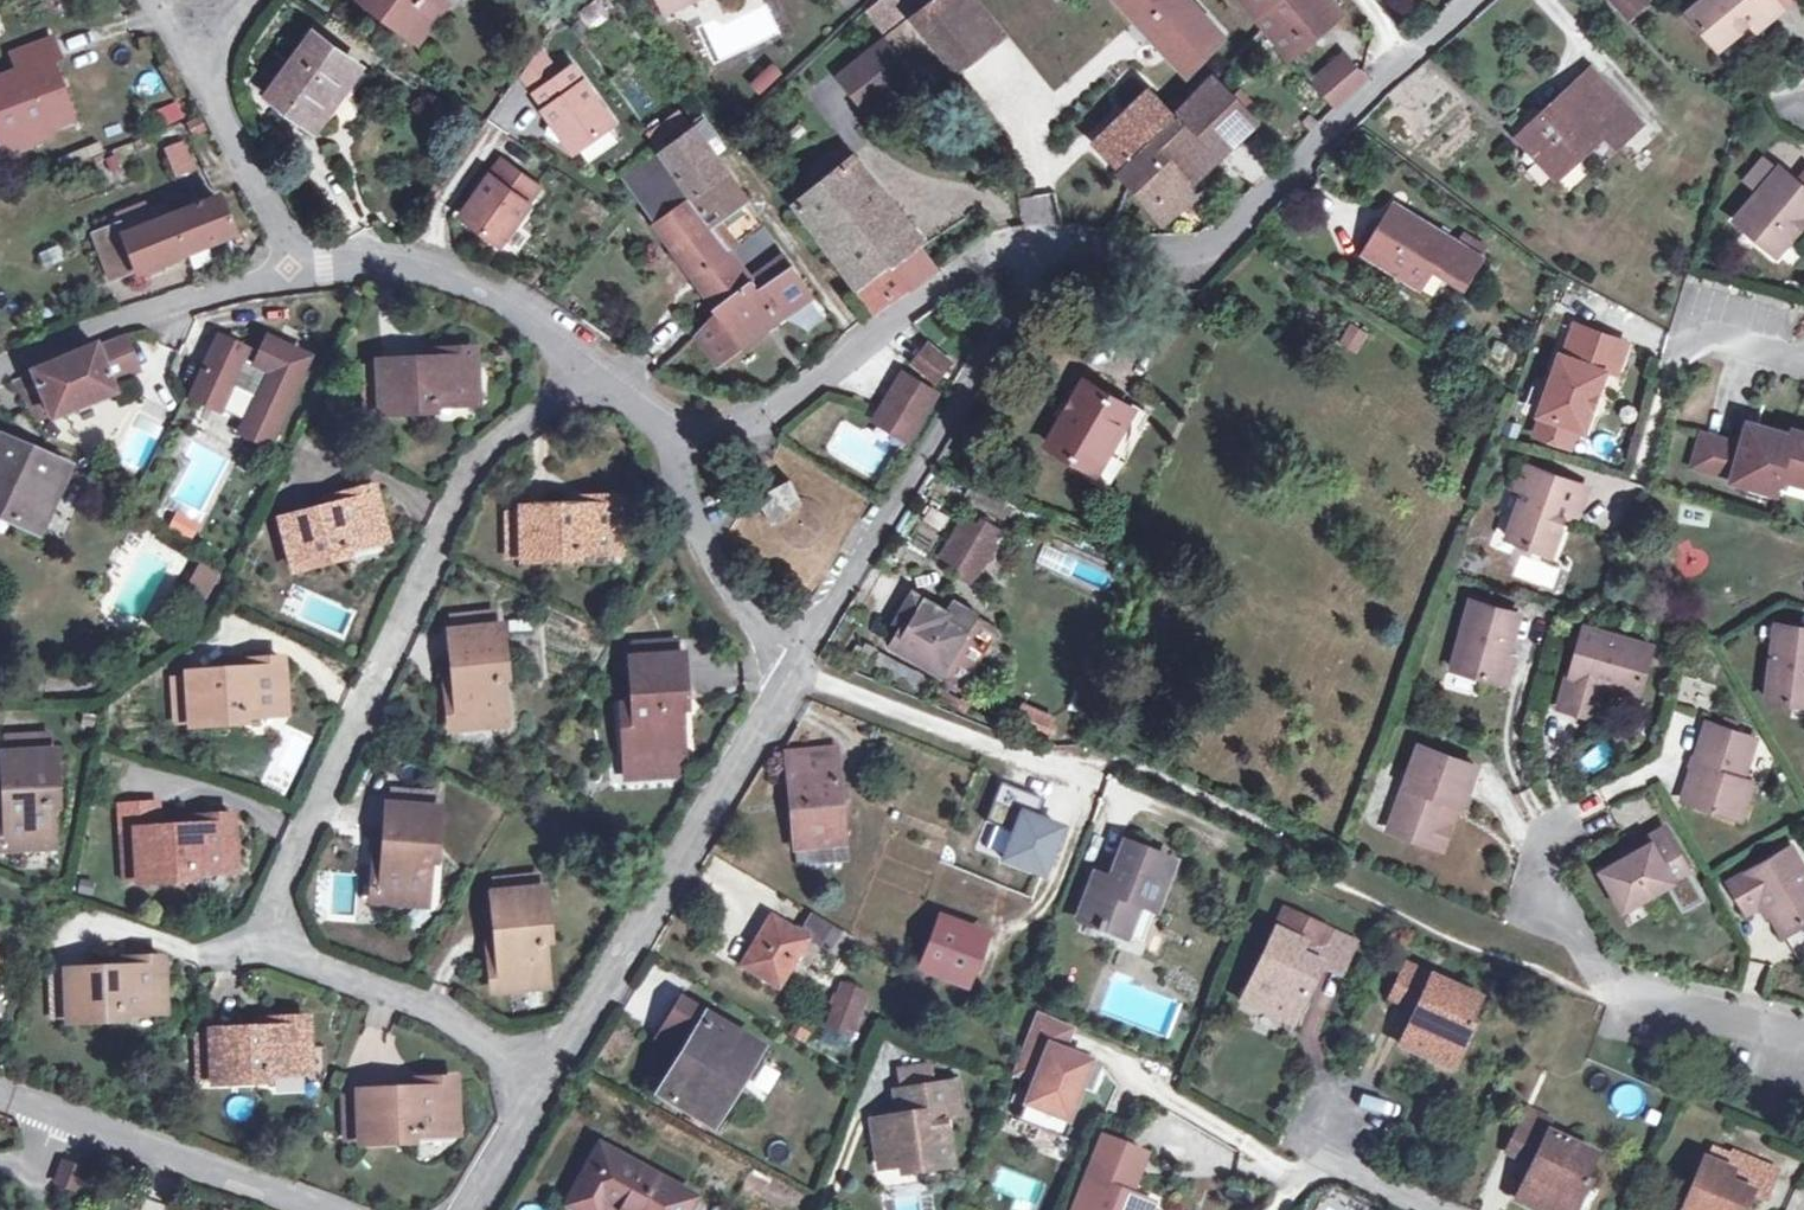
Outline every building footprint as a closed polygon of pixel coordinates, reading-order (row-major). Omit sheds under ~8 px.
[(443,9),(431,0),(365,0),(420,40),(443,9)] [(589,29),(613,12),(604,0),(590,0),(576,11),(589,29)] [(664,16),(698,0),(656,0),(664,16)] [(889,35),(913,16),(899,0),(882,0),(869,12),(889,35)] [(913,16),(953,66),(954,65),(988,39),(957,0),(934,0),(913,16)] [(1186,74),(1222,37),(1188,0),(1118,0),(1186,74)] [(1252,14),(1269,0),(1241,0),(1252,14)] [(1329,0),(1269,0),(1252,14),(1263,27),(1286,54),(1336,8),(1329,0)] [(1628,23),(1653,0),(1607,0),(1628,23)] [(1780,0),(1710,0),(1691,22),(1726,52),(1751,22),(1760,11),(1769,19),(1783,3),(1780,0)] [(1769,19),(1760,11),(1751,22),(1760,29),(1769,19)] [(930,85),(953,66),(913,16),(889,35),(890,36),(913,64),(930,85)] [(312,33),(288,65),(269,93),(268,94),(313,126),(356,65),(312,33)] [(7,139),(37,127),(68,114),(47,61),(58,56),(50,35),(8,52),(15,71),(0,77),(0,137),(1,141),(7,139)] [(913,64),(890,36),(839,77),(863,105),(913,64)] [(253,81),(269,93),(288,65),(272,54),(253,81)] [(638,118),(662,103),(633,57),(609,72),(638,118)] [(760,94),(781,73),(770,62),(749,83),(760,94)] [(1349,66),(1335,80),(1347,94),(1363,80),(1349,66)] [(1555,176),(1604,132),(1615,144),(1639,122),(1590,68),(1518,135),(1555,176)] [(569,69),(530,97),(572,152),(576,149),(586,164),(621,138),(569,69)] [(1213,78),(1173,118),(1118,168),(1117,170),(1128,183),(1161,222),(1194,194),(1189,185),(1189,164),(1204,152),(1213,162),(1255,122),(1213,78)] [(1334,106),(1347,94),(1335,80),(1323,92),(1334,106)] [(1094,142),(1118,168),(1173,118),(1147,91),(1094,142)] [(175,100),(155,110),(164,126),(183,116),(175,100)] [(645,133),(710,225),(727,247),(761,223),(679,109),(645,133)] [(40,135),(37,127),(7,139),(11,148),(40,135)] [(186,135),(167,144),(181,174),(200,164),(186,135)] [(624,179),(642,204),(675,181),(657,155),(624,179)] [(796,202),(859,287),(920,248),(847,162),(796,202)] [(537,189),(500,164),(460,221),(500,248),(528,207),(526,205),(537,189)] [(1734,217),(1776,253),(1803,220),(1803,186),(1779,165),(1734,217)] [(728,248),(727,247),(710,225),(708,226),(675,181),(642,204),(717,305),(750,280),(728,248)] [(217,199),(168,218),(160,220),(97,246),(110,278),(133,270),(134,272),(231,235),(217,199)] [(1419,284),(1431,266),(1462,285),(1480,256),(1486,245),(1465,233),(1459,243),(1395,204),(1365,252),(1419,284)] [(92,235),(97,246),(160,220),(156,210),(146,213),(142,205),(114,217),(117,224),(92,235)] [(160,220),(168,218),(163,207),(156,210),(160,220)] [(728,248),(750,280),(756,287),(777,317),(811,295),(782,254),(773,260),(753,232),(733,245),(728,248)] [(62,244),(38,250),(42,265),(65,260),(62,244)] [(938,268),(920,248),(859,287),(854,290),(846,296),(864,319),(938,268)] [(756,287),(750,280),(717,305),(719,307),(693,333),(714,360),(777,317),(756,287)] [(1630,337),(1577,319),(1566,350),(1560,348),(1539,409),(1542,410),(1535,429),(1572,442),(1578,423),(1587,425),(1607,366),(1612,352),(1624,355),(1630,337)] [(1339,343),(1356,352),(1366,332),(1349,323),(1339,343)] [(246,350),(219,338),(191,396),(218,409),(228,387),(255,399),(239,433),(266,446),(307,358),(266,339),(254,366),(241,360),(246,350)] [(926,343),(911,362),(936,381),(950,361),(926,343)] [(94,345),(30,371),(47,412),(48,415),(111,389),(94,345)] [(437,361),(425,361),(379,363),(379,364),(380,409),(380,412),(431,410),(431,403),(472,402),(470,350),(437,352),(437,361)] [(425,353),(425,361),(437,361),(437,352),(425,353)] [(1612,352),(1607,366),(1618,370),(1624,355),(1612,352)] [(364,410),(380,409),(379,364),(362,365),(364,410)] [(904,369),(886,399),(918,419),(936,390),(904,369)] [(34,417),(47,412),(30,371),(9,379),(34,417)] [(1076,460),(1072,467),(1106,488),(1147,417),(1084,381),(1049,444),(1076,460)] [(909,435),(918,419),(886,399),(876,415),(909,435)] [(1794,432),(1793,438),(1759,429),(1755,443),(1744,440),(1743,445),(1703,433),(1694,466),(1733,478),(1732,482),(1777,495),(1782,479),(1803,485),(1803,434),(1794,432)] [(35,533),(65,465),(0,436),(0,518),(35,533)] [(198,533),(234,462),(198,444),(162,516),(198,533)] [(1516,483),(1529,487),(1537,464),(1524,459),(1516,483)] [(1554,549),(1566,513),(1571,498),(1584,502),(1591,482),(1537,464),(1529,487),(1512,535),(1554,549)] [(787,513),(786,508),(801,500),(788,478),(756,495),(771,522),(787,513)] [(340,504),(327,507),(281,519),(294,567),(344,554),(343,548),(382,538),(370,487),(338,496),(340,504)] [(325,499),(327,507),(340,504),(338,496),(325,499)] [(521,508),(521,511),(521,555),(522,558),(574,557),(574,551),(615,550),(613,498),(581,499),(581,507),(567,508),(521,508)] [(1571,498),(1566,513),(1578,517),(1584,502),(1571,498)] [(568,500),(567,508),(581,507),(581,499),(568,500)] [(506,556),(521,555),(521,511),(505,512),(506,556)] [(945,556),(958,564),(960,561),(979,572),(1002,530),(988,522),(984,529),(965,519),(945,556)] [(1053,569),(1105,594),(1114,576),(1062,550),(1053,569)] [(184,585),(207,600),(224,574),(202,559),(184,585)] [(960,561),(958,564),(955,570),(973,581),(979,572),(960,561)] [(950,613),(939,606),(917,593),(900,622),(903,624),(892,644),(938,672),(942,671),(965,685),(997,632),(973,618),(976,613),(956,602),(950,613)] [(945,595),(939,606),(950,613),(956,602),(945,595)] [(1453,664),(1502,678),(1510,651),(1522,611),(1474,597),(1453,664)] [(450,618),(452,632),(494,628),(492,613),(450,618)] [(1780,619),(1768,694),(1803,700),(1803,623),(1780,619)] [(1587,712),(1599,679),(1638,692),(1654,643),(1588,622),(1573,670),(1569,670),(1559,704),(1587,712)] [(494,628),(452,632),(448,633),(454,680),(455,692),(446,693),(449,726),(500,721),(496,681),(503,680),(496,627),(494,628)] [(631,644),(632,659),(676,656),(675,641),(631,644)] [(1517,653),(1510,651),(1502,678),(1510,681),(1517,653)] [(678,656),(676,656),(632,659),(629,659),(632,701),(620,702),(624,753),(625,776),(676,774),(675,750),(678,750),(676,708),(681,708),(678,656)] [(247,668),(234,669),(186,673),(187,674),(189,720),(189,722),(242,719),(242,713),(282,709),(279,657),(246,660),(247,668)] [(233,662),(234,669),(247,668),(246,660),(233,662)] [(174,721),(189,720),(187,674),(171,676),(174,721)] [(445,681),(446,693),(455,692),(454,680),(445,681)] [(1011,730),(1046,740),(1054,714),(1019,703),(1011,730)] [(1742,816),(1754,778),(1744,775),(1757,735),(1709,720),(1684,795),(1742,816)] [(4,738),(4,753),(48,751),(47,736),(4,738)] [(1479,764),(1423,741),(1390,824),(1428,840),(1446,847),(1463,803),(1479,764)] [(838,749),(818,750),(820,771),(835,770),(840,770),(838,749)] [(820,771),(818,750),(787,753),(795,847),(842,843),(835,770),(820,771)] [(4,753),(2,753),(4,801),(4,813),(0,813),(0,846),(49,844),(47,803),(53,803),(51,751),(48,751),(4,753)] [(1038,801),(999,787),(988,820),(1013,828),(1001,863),(1041,877),(1057,829),(1032,821),(1038,801)] [(391,791),(390,806),(434,810),(436,795),(391,791)] [(434,810),(390,806),(387,806),(383,852),(382,865),(375,864),(371,897),(423,902),(426,861),(433,861),(437,811),(434,810)] [(194,826),(182,827),(136,830),(135,832),(138,877),(138,879),(189,876),(189,870),(229,867),(227,815),(194,818),(194,826)] [(182,819),(182,827),(194,826),(194,818),(182,819)] [(1622,907),(1670,880),(1668,876),(1685,866),(1663,827),(1645,836),(1649,844),(1601,870),(1622,907)] [(124,878),(138,877),(135,832),(121,834),(124,878)] [(1141,903),(1149,906),(1154,908),(1171,860),(1127,843),(1113,881),(1096,875),(1079,917),(1128,935),(1141,903)] [(1764,902),(1782,933),(1803,920),(1803,873),(1789,847),(1729,881),(1746,913),(1764,902)] [(375,852),(375,864),(382,865),(383,852),(375,852)] [(492,879),(493,894),(537,890),(535,876),(492,879)] [(537,890),(493,894),(491,894),(496,941),(497,953),(487,954),(491,987),(544,982),(539,942),(545,941),(540,890),(537,890)] [(1137,939),(1149,906),(1141,903),(1128,935),(1137,939)] [(1338,972),(1353,940),(1328,928),(1285,908),(1275,930),(1242,999),(1290,1021),(1319,963),(1338,972)] [(762,940),(757,937),(740,964),(777,988),(807,939),(828,952),(840,930),(810,912),(799,932),(776,918),(762,940)] [(771,915),(757,937),(762,940),(776,918),(771,915)] [(939,921),(923,965),(962,979),(978,935),(939,921)] [(486,941),(487,954),(497,953),(496,941),(486,941)] [(125,966),(113,967),(64,969),(65,972),(67,1017),(67,1020),(120,1018),(119,1011),(161,1009),(158,956),(124,958),(125,966)] [(113,959),(113,967),(125,966),(124,958),(113,959)] [(1451,1066),(1471,1024),(1466,1021),(1476,996),(1406,964),(1391,996),(1416,1008),(1400,1043),(1451,1066)] [(51,1018),(67,1017),(65,972),(49,972),(51,1018)] [(683,1053),(659,1093),(711,1125),(760,1046),(680,997),(666,1020),(693,1036),(683,1053)] [(839,999),(830,1027),(850,1033),(859,1006),(839,999)] [(1036,1009),(1011,1070),(1034,1078),(1025,1101),(1067,1117),(1079,1085),(1090,1089),(1100,1063),(1070,1052),(1068,1058),(1058,1054),(1071,1024),(1036,1009)] [(270,1028),(258,1027),(210,1030),(210,1032),(212,1079),(212,1081),(264,1078),(264,1073),(305,1070),(303,1017),(270,1019),(270,1028)] [(258,1020),(258,1027),(270,1028),(270,1019),(258,1020)] [(693,1036),(666,1020),(656,1037),(683,1053),(693,1036)] [(198,1079),(212,1079),(210,1032),(196,1032),(198,1079)] [(765,1096),(780,1073),(764,1063),(749,1087),(765,1096)] [(899,1074),(901,1090),(929,1085),(926,1069),(899,1074)] [(418,1088),(405,1089),(358,1091),(359,1094),(360,1138),(360,1140),(412,1138),(412,1132),(453,1130),(450,1078),(417,1079),(418,1088)] [(405,1081),(405,1089),(418,1088),(417,1079),(405,1081)] [(953,1081),(929,1085),(901,1090),(896,1091),(900,1116),(871,1121),(880,1167),(901,1163),(923,1160),(924,1168),(951,1163),(944,1120),(959,1117),(953,1081)] [(345,1139),(360,1138),(359,1094),(343,1094),(345,1139)] [(1067,1117),(1025,1101),(1018,1119),(1060,1135),(1067,1117)] [(1528,1106),(1522,1119),(1547,1130),(1552,1117),(1528,1106)] [(1547,1130),(1522,1119),(1507,1151),(1532,1163),(1516,1198),(1543,1209),(1572,1209),(1587,1179),(1580,1175),(1591,1152),(1547,1130)] [(1129,1194),(1145,1152),(1101,1136),(1073,1209),(1119,1209),(1126,1192),(1129,1194)] [(605,1202),(619,1209),(685,1209),(692,1197),(599,1146),(568,1203),(581,1209),(601,1209),(605,1202)] [(1763,1198),(1774,1172),(1735,1154),(1733,1159),(1709,1147),(1704,1157),(1681,1209),(1741,1209),(1749,1192),(1763,1198)] [(54,1175),(72,1183),(81,1164),(62,1155),(54,1175)] [(903,1172),(924,1168),(923,1160),(901,1163),(903,1172)] [(1129,1194),(1126,1192),(1119,1209),(1136,1209),(1140,1198),(1129,1194)]
